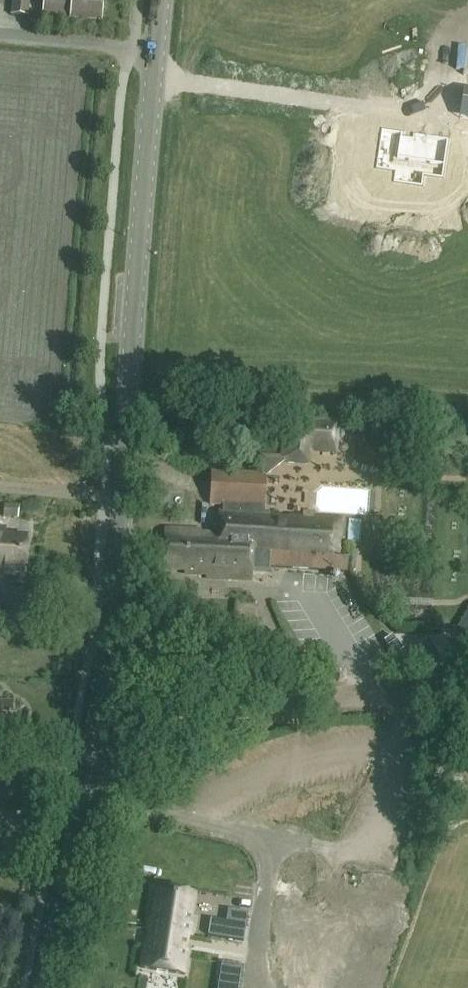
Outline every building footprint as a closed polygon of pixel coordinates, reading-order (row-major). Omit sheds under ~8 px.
[(10,14),(28,15),(29,0),(11,0),(10,14)] [(42,17),(101,21),(102,0),(43,0),(42,17)] [(464,89),(460,118),(467,120),(467,89),(464,89)] [(423,185),(424,174),(443,177),(449,137),(413,132),(413,136),(403,135),(403,131),(382,127),(376,167),(395,170),(393,181),(423,185)] [(279,463),(309,465),(310,453),(338,454),(340,419),(281,417),(279,463)] [(367,441),(378,444),(382,427),(372,424),(367,441)] [(274,478),(280,490),(293,484),(288,472),(274,478)] [(165,529),(163,570),(164,570),(164,569),(185,570),(185,573),(206,574),(206,578),(251,579),(251,571),(269,572),(269,569),(347,572),(348,558),(333,558),(334,555),(342,555),(343,518),(314,515),(314,513),(303,512),(303,515),(290,514),(289,519),(279,518),(280,513),(263,512),(264,475),(213,473),(211,504),(222,504),(222,508),(218,508),(217,532),(165,529)] [(277,507),(289,506),(289,493),(276,494),(277,507)] [(17,517),(19,504),(4,503),(3,516),(17,517)] [(22,573),(26,536),(5,534),(6,527),(0,527),(0,570),(22,573)] [(467,639),(467,612),(457,629),(466,635),(467,639)] [(421,668),(436,666),(433,643),(418,645),(421,668)] [(0,700),(0,731),(4,731),(4,727),(10,727),(11,701),(0,700)] [(148,918),(147,931),(151,931),(186,936),(190,937),(193,923),(188,922),(193,894),(157,889),(153,919),(148,918)] [(243,941),(247,917),(231,915),(228,939),(243,941)] [(188,949),(184,948),(186,936),(151,931),(149,943),(145,943),(141,968),(184,975),(188,949)] [(218,987),(240,987),(244,966),(222,963),(218,987)]
